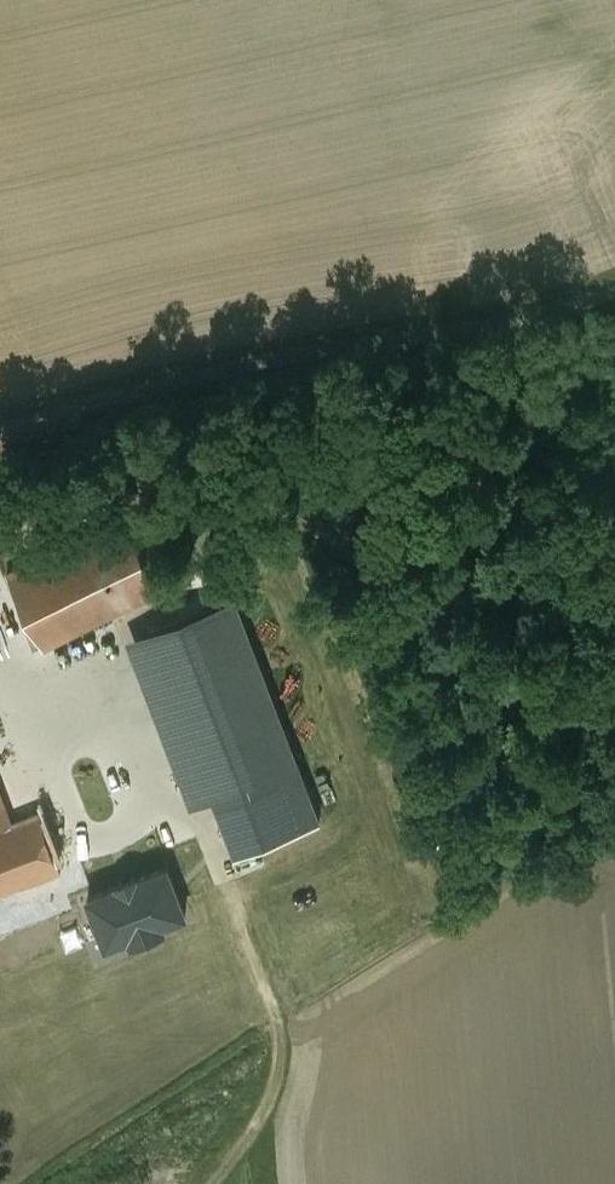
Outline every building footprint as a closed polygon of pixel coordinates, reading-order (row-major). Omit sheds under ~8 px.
[(170,582),(134,507),(13,565),(49,640),(170,582)] [(215,796),(236,852),(321,819),(236,598),(129,639),(192,804),(215,796)] [(0,787),(0,891),(62,868),(40,808),(12,819),(0,787)] [(186,913),(168,866),(138,877),(137,875),(118,882),(118,884),(89,895),(107,944),(131,935),(133,941),(165,928),(163,922),(186,913)]
